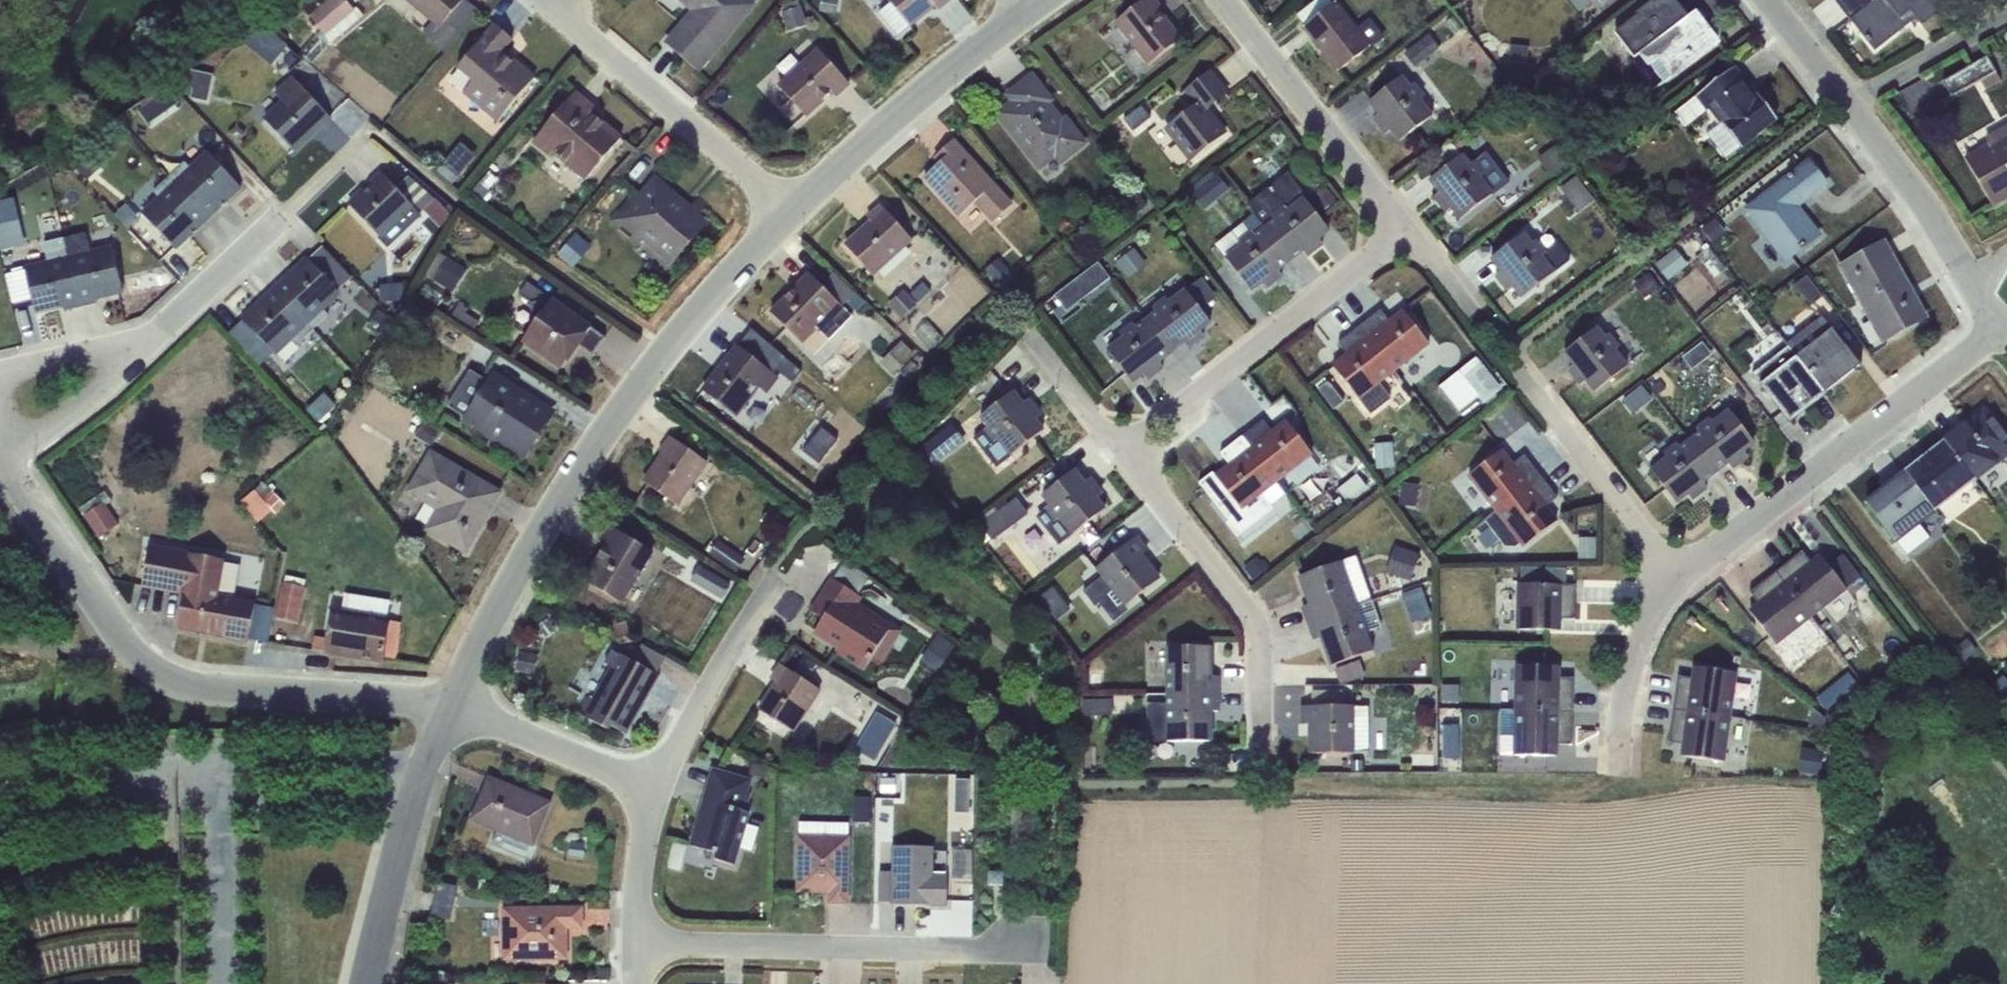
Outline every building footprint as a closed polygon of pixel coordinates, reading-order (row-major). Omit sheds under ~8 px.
[(305,9),(332,42),(364,15),(357,6),(353,9),(346,0),(315,0),(305,9)] [(431,23),(422,33),(445,53),(480,11),(466,0),(405,0),(431,23)] [(692,14),(666,44),(697,70),(755,3),(754,3),(756,0),(743,0),(742,0),(677,0),(692,14)] [(812,8),(820,10),(820,12),(837,15),(840,0),(813,0),(812,8)] [(901,0),(889,0),(891,2),(879,12),(898,36),(917,20),(901,0)] [(917,20),(935,6),(938,9),(950,0),(901,0),(917,20)] [(1116,21),(1149,64),(1181,39),(1159,11),(1162,8),(1156,0),(1143,0),(1116,21)] [(1297,15),(1305,25),(1333,3),(1330,0),(1316,0),(1297,15)] [(1664,83),(1717,42),(1701,20),(1693,26),(1686,18),(1688,17),(1675,0),(1656,0),(1636,15),(1637,16),(1616,33),(1634,58),(1639,55),(1648,67),(1650,65),(1664,83)] [(1835,1),(1849,18),(1850,19),(1874,0),(1836,0),(1835,1)] [(1850,19),(1875,50),(1907,24),(1905,22),(1914,15),(1922,25),(1945,7),(1940,0),(1874,0),(1850,19)] [(1370,49),(1385,37),(1370,17),(1357,28),(1336,1),(1333,3),(1305,25),(1304,26),(1339,71),(1368,48),(1370,49)] [(801,6),(782,12),(788,32),(806,26),(801,6)] [(240,40),(271,65),(288,45),(257,19),(240,40)] [(513,39),(495,24),(457,70),(472,82),(463,93),(497,123),(535,78),(503,51),(513,39)] [(1429,35),(1405,53),(1416,67),(1440,48),(1429,35)] [(1511,46),(1509,61),(1528,63),(1529,47),(1511,46)] [(849,83),(818,50),(803,63),(793,52),(781,64),(791,74),(778,86),(805,116),(831,92),(835,96),(849,83)] [(1987,56),(1942,81),(1951,97),(1980,80),(1986,90),(2001,82),(1987,56)] [(1734,67),(1673,112),(1685,128),(1709,110),(1720,124),(1707,134),(1726,158),(1776,118),(1759,96),(1753,100),(1742,85),(1745,83),(1734,67)] [(194,89),(192,98),(208,101),(214,75),(187,69),(183,86),(194,89)] [(1211,69),(1179,92),(1191,107),(1164,128),(1190,162),(1225,134),(1207,110),(1189,88),(1212,71),(1211,69)] [(1229,93),(1212,71),(1189,88),(1207,110),(1229,93)] [(331,118),(292,76),(274,93),(282,101),(263,118),(294,151),(309,136),(310,137),(331,118)] [(1013,101),(998,114),(1042,170),(1055,160),(1060,166),(1089,143),(1067,114),(1063,116),(1052,103),(1053,103),(1032,76),(1008,95),(1013,101)] [(1400,141),(1434,115),(1421,99),(1425,96),(1415,83),(1411,86),(1403,76),(1369,101),(1379,114),(1374,119),(1386,134),(1391,130),(1400,141)] [(142,108),(139,110),(148,123),(178,103),(165,84),(138,102),(142,108)] [(594,108),(575,92),(532,143),(549,157),(553,153),(585,182),(621,139),(590,113),(594,108)] [(1985,137),(1989,143),(1964,157),(1992,206),(2006,197),(2006,124),(1985,137)] [(1012,205),(952,141),(935,157),(940,162),(925,176),(960,215),(974,203),(992,223),(1012,205)] [(1461,219),(1495,193),(1483,178),(1492,170),(1493,164),(1487,157),(1481,157),(1471,164),(1464,153),(1461,155),(1451,141),(1435,154),(1446,167),(1430,180),(1440,192),(1435,197),(1447,212),(1452,208),(1461,219)] [(241,187),(207,151),(190,166),(185,162),(169,176),(208,218),(219,207),(220,209),(221,208),(219,205),(225,200),(227,202),(228,201),(227,200),(241,187)] [(442,164),(458,178),(469,165),(453,151),(442,164)] [(89,155),(75,168),(88,181),(102,167),(89,155)] [(1822,235),(1799,205),(1826,183),(1809,161),(1745,212),(1785,264),(1822,235)] [(490,169),(471,191),(484,203),(492,195),(487,190),(498,177),(490,169)] [(364,190),(349,204),(383,241),(400,225),(404,229),(420,214),(396,188),(382,173),(369,185),(371,187),(366,192),(364,190)] [(1217,173),(1192,193),(1205,209),(1230,189),(1217,173)] [(1255,214),(1291,260),(1302,251),(1306,256),(1323,244),(1318,239),(1329,230),(1304,198),(1305,197),(1286,173),(1247,204),(1255,214)] [(684,215),(691,206),(654,174),(635,197),(641,201),(658,182),(682,202),(676,208),(684,215)] [(158,197),(141,212),(175,249),(189,236),(190,237),(191,236),(189,233),(195,228),(197,230),(198,229),(197,228),(208,218),(169,176),(153,191),(158,197)] [(1576,176),(1561,188),(1579,212),(1594,200),(1576,176)] [(408,177),(396,188),(420,214),(423,210),(435,198),(408,177)] [(682,202),(658,182),(641,201),(635,197),(631,194),(609,221),(638,246),(643,241),(648,236),(675,259),(703,226),(695,220),(708,205),(699,197),(691,206),(684,215),(676,208),(682,202)] [(452,216),(435,198),(423,210),(440,228),(452,216)] [(0,204),(0,251),(26,245),(15,200),(0,204)] [(871,222),(845,245),(874,277),(913,241),(881,206),(868,218),(871,222)] [(1291,260),(1255,214),(1215,245),(1251,291),(1262,282),(1266,288),(1282,276),(1278,270),(1291,260)] [(1715,219),(1703,229),(1713,241),(1725,231),(1715,219)] [(1525,232),(1491,258),(1501,271),(1496,275),(1508,291),(1513,287),(1522,298),(1570,261),(1556,244),(1546,251),(1537,240),(1533,243),(1525,232)] [(95,297),(123,291),(112,245),(90,250),(86,233),(62,239),(80,307),(97,303),(95,297)] [(573,234),(558,254),(574,267),(589,247),(573,234)] [(648,236),(643,241),(671,264),(675,259),(648,236)] [(80,307),(62,239),(42,243),(46,261),(25,266),(35,311),(63,305),(64,310),(80,307)] [(1885,242),(1841,266),(1871,321),(1881,339),(1883,341),(1926,317),(1885,242)] [(323,246),(309,259),(338,290),(351,277),(323,246)] [(1117,261),(1115,263),(1129,279),(1147,264),(1134,247),(1133,249),(1130,246),(1115,258),(1117,261)] [(1675,249),(1655,264),(1668,281),(1688,265),(1675,249)] [(1709,249),(1698,257),(1714,278),(1725,270),(1709,249)] [(438,252),(425,273),(434,279),(433,280),(453,293),(467,270),(448,257),(447,258),(438,252)] [(309,259),(307,258),(306,259),(308,261),(296,272),(294,270),(274,289),(313,330),(329,315),(325,310),(342,294),(338,290),(309,259)] [(999,258),(985,270),(996,283),(997,282),(1003,289),(1014,279),(1008,272),(1010,270),(999,258)] [(1098,262),(1055,296),(1067,311),(1110,278),(1098,262)] [(810,274),(771,313),(803,345),(817,330),(829,341),(853,316),(843,307),(848,302),(856,311),(864,303),(835,273),(821,286),(810,274)] [(159,274),(135,280),(139,294),(162,289),(161,286),(170,284),(168,274),(159,276),(159,274)] [(1660,287),(1650,274),(1635,286),(1645,299),(1660,287)] [(1806,276),(1794,286),(1810,306),(1822,296),(1806,276)] [(1186,290),(1201,309),(1216,297),(1201,278),(1186,290)] [(522,340),(562,368),(574,351),(569,346),(574,339),(579,343),(578,345),(593,356),(605,338),(591,327),(592,325),(528,282),(519,295),(530,302),(534,324),(522,340)] [(904,289),(887,305),(902,319),(931,291),(921,282),(909,294),(904,289)] [(404,301),(403,284),(379,285),(381,302),(404,301)] [(445,297),(426,284),(419,294),(439,307),(445,297)] [(243,318),(242,319),(243,321),(274,353),(277,356),(293,341),(297,345),(313,330),(274,289),(255,307),(257,309),(245,320),(243,318)] [(1156,311),(1146,319),(1172,352),(1184,343),(1188,348),(1204,336),(1199,331),(1211,322),(1201,309),(1186,290),(1185,289),(1169,301),(1165,297),(1152,307),(1156,311)] [(428,309),(409,298),(397,318),(415,329),(428,309)] [(469,309),(459,303),(450,318),(473,332),(480,322),(466,314),(469,309)] [(391,319),(378,310),(367,327),(379,336),(391,319)] [(1380,310),(1359,327),(1393,371),(1429,343),(1404,311),(1390,322),(1380,310)] [(1861,366),(1822,317),(1787,344),(1789,347),(1824,393),(1861,366)] [(1123,338),(1107,351),(1132,383),(1143,374),(1147,380),(1163,368),(1159,362),(1172,352),(1146,319),(1136,327),(1132,322),(1119,333),(1123,338)] [(274,353),(243,321),(229,333),(260,366),(274,353)] [(927,321),(916,331),(931,348),(942,337),(927,321)] [(1872,344),(1881,339),(1871,321),(1862,327),(1872,344)] [(1586,381),(1595,392),(1629,365),(1616,350),(1620,346),(1610,334),(1606,337),(1598,326),(1564,352),(1574,365),(1569,369),(1581,385),(1586,381)] [(1333,366),(1371,415),(1392,398),(1381,384),(1395,373),(1393,371),(1359,327),(1338,343),(1347,355),(1333,366)] [(751,329),(738,346),(773,374),(776,370),(792,382),(801,371),(751,329)] [(902,341),(880,363),(893,376),(915,353),(902,341)] [(1703,342),(1683,357),(1693,370),(1713,354),(1703,342)] [(738,346),(703,391),(738,418),(760,389),(767,394),(779,378),(773,374),(738,346)] [(1753,374),(1790,422),(1825,394),(1824,393),(1789,347),(1753,374)] [(1459,412),(1478,397),(1464,378),(1480,365),(1474,357),(1439,386),(1459,412)] [(1480,365),(1464,378),(1478,397),(1482,402),(1499,388),(1480,365)] [(471,370),(448,405),(465,416),(464,417),(520,454),(521,451),(525,453),(551,411),(492,374),(487,381),(471,370)] [(1640,387),(1627,398),(1638,412),(1652,402),(1640,387)] [(1013,391),(979,417),(988,428),(975,438),(997,467),(1043,430),(1035,419),(1040,415),(1028,400),(1023,404),(1013,391)] [(336,405),(325,393),(306,410),(318,423),(336,405)] [(1754,443),(1729,409),(1713,421),(1710,417),(1696,428),(1699,432),(1688,440),(1715,473),(1728,463),(1732,468),(1747,457),(1743,451),(1754,443)] [(1984,410),(1944,441),(1974,480),(2006,454),(2006,439),(1984,410)] [(1263,420),(1243,436),(1276,482),(1277,483),(1314,455),(1287,421),(1272,432),(1263,420)] [(424,422),(416,436),(430,444),(438,431),(424,422)] [(836,422),(818,444),(833,456),(850,433),(836,422)] [(952,423),(924,445),(938,462),(966,440),(952,423)] [(644,482),(679,506),(709,463),(669,436),(659,451),(663,454),(644,482)] [(1276,482),(1243,436),(1221,453),(1230,465),(1216,477),(1212,472),(1201,482),(1231,520),(1227,522),(1238,535),(1272,509),(1260,494),(1276,482)] [(1668,458),(1651,471),(1676,503),(1687,494),(1691,500),(1707,488),(1703,482),(1715,473),(1688,440),(1680,447),(1677,442),(1664,453),(1668,458)] [(1974,480),(1944,441),(1905,472),(1936,512),(1976,482),(1974,480)] [(1393,442),(1374,444),(1376,470),(1395,468),(1393,442)] [(1501,450),(1468,476),(1484,497),(1494,511),(1541,477),(1524,455),(1512,464),(1501,450)] [(425,529),(466,553),(500,493),(428,452),(405,493),(435,510),(425,529)] [(1072,535),(1105,509),(1097,498),(1102,494),(1090,478),(1084,483),(1074,470),(1041,496),(1049,506),(1045,509),(1055,522),(1059,519),(1072,535)] [(1905,472),(1866,502),(1907,556),(1930,538),(1919,524),(1936,512),(1905,472)] [(1356,476),(1338,491),(1352,508),(1370,492),(1356,476)] [(1557,498),(1541,477),(1494,511),(1486,517),(1484,521),(1490,528),(1478,537),(1487,548),(1499,539),(1505,547),(1516,548),(1520,545),(1523,548),(1556,521),(1545,507),(1557,498)] [(264,482),(239,503),(258,524),(273,511),(276,514),(285,505),(264,482)] [(1260,494),(1272,509),(1287,497),(1277,483),(1276,482),(1260,494)] [(1419,485),(1403,483),(1399,505),(1416,508),(1419,485)] [(81,508),(100,536),(118,523),(106,506),(112,501),(105,491),(81,508)] [(1476,503),(1486,517),(1494,511),(1484,497),(1476,503)] [(1017,499),(981,526),(993,542),(1029,515),(1017,499)] [(1063,542),(1072,535),(1059,519),(1055,522),(1050,526),(1063,542)] [(1478,537),(1490,528),(1484,521),(1472,530),(1478,537)] [(606,545),(584,581),(623,604),(654,553),(609,526),(600,541),(606,545)] [(1101,577),(1083,591),(1095,607),(1100,603),(1114,622),(1128,611),(1124,607),(1159,580),(1140,556),(1147,551),(1136,537),(1095,569),(1101,577)] [(1598,538),(1578,537),(1578,562),(1597,563),(1598,538)] [(718,541),(710,554),(735,572),(744,559),(718,541)] [(1421,555),(1396,546),(1386,573),(1411,582),(1421,555)] [(177,627),(248,641),(256,602),(235,598),(239,564),(225,562),(226,561),(149,547),(142,586),(184,593),(177,627)] [(1802,551),(1776,572),(1812,617),(1847,590),(1828,565),(1821,556),(1809,565),(1801,555),(1804,553),(1802,551)] [(1828,565),(1847,590),(1863,578),(1843,553),(1828,565)] [(1343,561),(1358,606),(1372,601),(1357,556),(1343,561)] [(1257,558),(1244,568),(1253,580),(1270,568),(1264,559),(1260,562),(1257,558)] [(845,561),(833,579),(858,595),(869,577),(845,561)] [(1343,561),(1300,576),(1310,604),(1303,607),(1309,623),(1358,606),(1343,561)] [(701,567),(692,581),(724,600),(732,585),(701,567)] [(1517,582),(1516,629),(1560,631),(1560,615),(1572,615),(1573,619),(1575,619),(1576,585),(1566,585),(1566,570),(1521,568),(1521,582),(1517,582)] [(1812,617),(1776,572),(1750,592),(1751,594),(1754,592),(1762,601),(1750,611),(1776,645),(1812,617)] [(284,576),(283,583),(306,588),(307,581),(284,576)] [(833,579),(812,612),(823,619),(815,631),(838,645),(834,652),(846,660),(847,658),(853,662),(852,664),(864,671),(873,656),(883,662),(903,631),(860,603),(863,598),(858,595),(833,579)] [(306,588),(283,583),(274,619),(298,624),(306,588)] [(1054,584),(1038,595),(1057,620),(1073,608),(1054,584)] [(1421,586),(1402,593),(1412,623),(1432,616),(1421,586)] [(1372,601),(1358,606),(1367,632),(1382,627),(1372,601)] [(1358,606),(1309,623),(1315,640),(1322,637),(1332,665),(1374,651),(1367,632),(1358,606)] [(383,655),(388,621),(333,612),(329,639),(327,652),(382,661),(383,655)] [(388,621),(383,655),(396,656),(401,623),(388,621)] [(956,645),(939,634),(920,660),(938,673),(956,645)] [(311,650),(327,652),(329,639),(313,637),(311,650)] [(1967,638),(1952,650),(1962,663),(1978,652),(1967,638)] [(633,661),(657,674),(666,658),(642,644),(633,661)] [(1165,647),(1166,696),(1218,695),(1218,676),(1210,676),(1210,646),(1165,647)] [(587,698),(579,713),(607,729),(610,725),(624,733),(644,698),(646,699),(658,677),(659,677),(660,675),(657,674),(633,661),(618,653),(618,654),(612,651),(605,663),(610,667),(591,700),(587,698)] [(519,652),(516,671),(535,675),(538,656),(519,652)] [(1360,660),(1335,669),(1341,686),(1366,677),(1360,660)] [(795,733),(822,691),(781,665),(771,679),(777,683),(759,710),(795,733)] [(1559,666),(1514,665),(1513,711),(1573,712),(1574,678),(1571,678),(1571,682),(1558,682),(1559,666)] [(1680,676),(1678,676),(1673,709),(1731,718),(1738,673),(1694,667),(1692,682),(1680,680),(1680,676)] [(1849,674),(1818,700),(1827,711),(1859,685),(1849,674)] [(1459,686),(1441,685),(1441,703),(1460,704),(1459,686)] [(1342,691),(1312,691),(1312,706),(1342,706),(1342,691)] [(1147,703),(1148,742),(1211,742),(1210,711),(1218,711),(1218,695),(1166,696),(1167,703),(1147,703)] [(1118,698),(1094,699),(1094,716),(1118,716),(1118,698)] [(1312,706),(1303,706),(1303,724),(1311,724),(1311,754),(1369,753),(1369,707),(1355,707),(1355,706),(1342,706),(1312,706)] [(1824,729),(1827,717),(1812,707),(1808,726),(1824,729)] [(1682,756),(1725,762),(1731,718),(1673,709),(1668,742),(1671,743),(1671,739),(1684,741),(1682,756)] [(1500,755),(1512,755),(1513,711),(1501,710),(1500,755)] [(880,758),(900,722),(880,711),(860,747),(880,758)] [(1513,711),(1512,755),(1557,756),(1557,741),(1570,741),(1570,745),(1572,745),(1573,712),(1513,711)] [(1464,724),(1443,724),(1442,759),(1463,759),(1464,724)] [(1823,750),(1802,748),(1799,773),(1820,775),(1823,750)] [(690,845),(692,846),(700,819),(703,820),(706,810),(703,809),(706,800),(708,800),(717,771),(712,768),(690,845)] [(752,781),(717,771),(708,800),(706,800),(703,809),(706,810),(703,820),(700,819),(692,846),(717,854),(715,860),(734,865),(739,848),(746,823),(749,812),(747,812),(751,795),(749,794),(752,781)] [(490,778),(472,820),(498,830),(532,844),(550,803),(490,778)] [(957,778),(951,791),(968,800),(974,787),(957,778)] [(871,797),(853,796),(853,826),(871,827),(871,797)] [(799,822),(797,892),(830,893),(830,903),(847,903),(849,823),(799,822)] [(746,823),(739,848),(752,852),(759,827),(746,823)] [(526,859),(532,844),(498,830),(492,845),(526,859)] [(688,847),(673,843),(666,866),(681,870),(688,847)] [(893,872),(892,902),(892,905),(947,906),(947,876),(934,876),(934,847),(893,847),(893,872)] [(1003,872),(989,871),(988,885),(1003,885),(1003,872)] [(879,901),(892,902),(893,872),(879,872),(879,901)] [(435,893),(431,916),(451,920),(456,897),(435,893)] [(582,908),(501,909),(503,959),(566,958),(566,927),(582,927),(582,908)]
